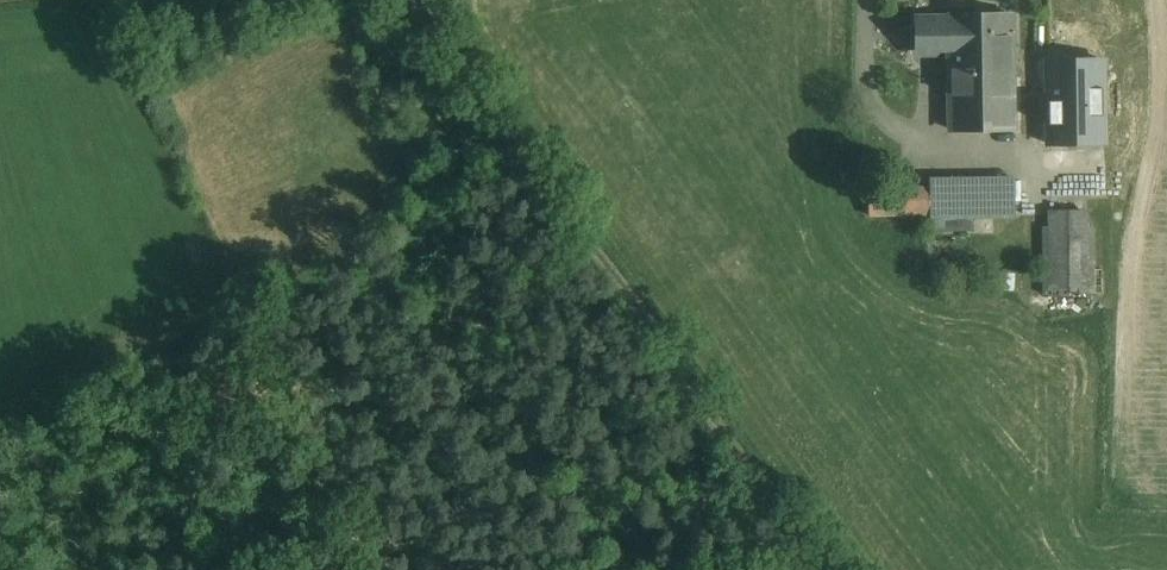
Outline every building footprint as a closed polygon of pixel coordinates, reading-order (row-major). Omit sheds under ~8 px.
[(949,18),(949,48),(951,129),(1016,128),(1014,15),(949,15),(949,18)] [(940,48),(949,48),(949,18),(921,18),(922,29),(924,31),(925,31),(925,41),(924,41),(922,43),(922,54),(937,53),(940,51),(940,48)] [(1106,61),(1044,62),(1045,145),(1108,144),(1106,61)] [(939,174),(939,214),(1018,216),(1019,175),(939,174)] [(1096,207),(1054,209),(1056,294),(1099,293),(1096,207)]
